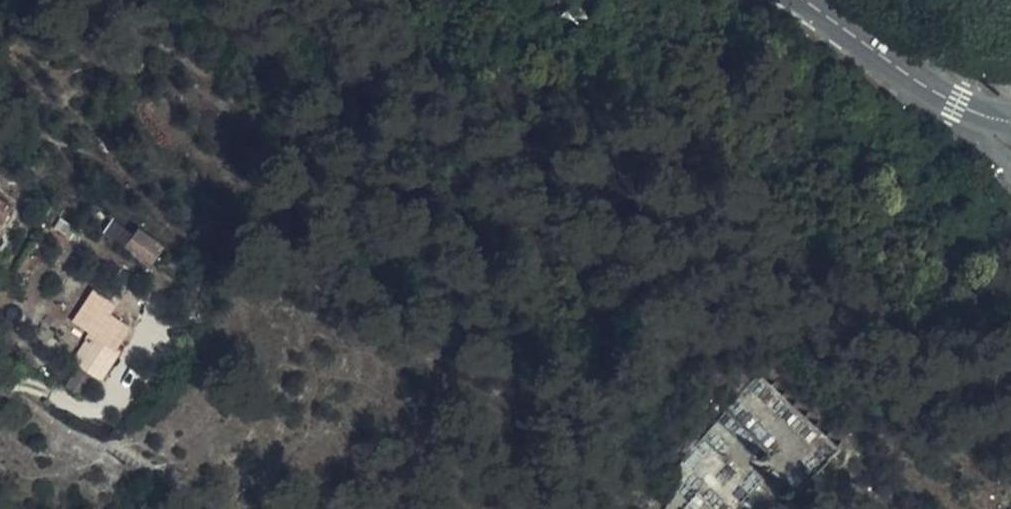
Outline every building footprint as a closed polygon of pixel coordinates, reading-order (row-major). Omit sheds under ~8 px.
[(572,27),(589,45),(618,18),(600,0),(546,0),(572,27)] [(0,200),(0,224),(10,206),(0,200)] [(141,227),(126,245),(151,265),(166,247),(141,227)] [(94,371),(110,345),(97,337),(81,363),(94,371)]
